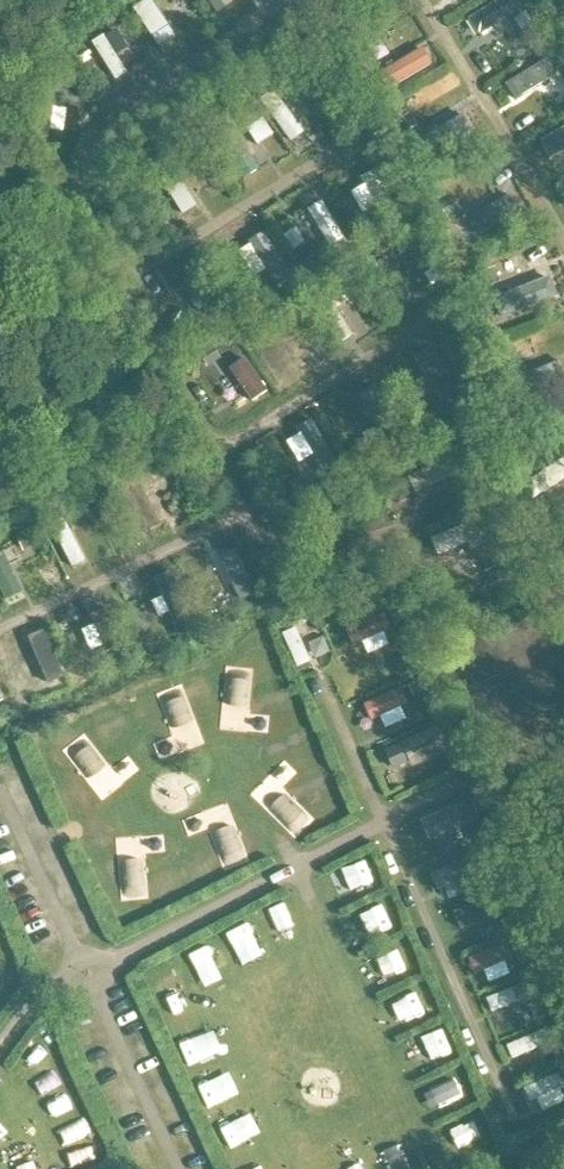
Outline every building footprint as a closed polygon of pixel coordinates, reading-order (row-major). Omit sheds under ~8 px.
[(245,3),(243,0),(218,0),(226,13),(245,3)] [(529,11),(524,0),(504,0),(470,15),(478,33),(529,11)] [(537,26),(524,34),(534,49),(547,40),(537,26)] [(384,71),(397,91),(444,62),(431,42),(384,71)] [(563,73),(563,71),(551,54),(513,82),(527,100),(563,73)] [(366,55),(354,63),(363,77),(375,69),(366,55)] [(307,75),(293,75),(293,92),(308,92),(307,75)] [(242,181),(257,171),(239,144),(256,133),(245,116),(214,136),(242,181)] [(478,135),(468,117),(431,139),(442,157),(478,135)] [(409,122),(398,128),(407,141),(417,135),(409,122)] [(546,136),(556,156),(563,152),(563,128),(546,136)] [(201,149),(189,157),(197,169),(209,161),(201,149)] [(449,191),(438,198),(447,211),(458,204),(449,191)] [(470,216),(479,237),(529,215),(520,194),(470,216)] [(293,234),(306,260),(351,237),(332,198),(300,214),(307,227),(293,234)] [(357,240),(372,231),(363,217),(348,226),(357,240)] [(258,298),(291,276),(262,233),(248,242),(267,270),(248,283),(258,298)] [(417,234),(404,243),(413,256),(426,247),(417,234)] [(396,311),(412,301),(385,258),(370,268),(396,311)] [(495,268),(480,274),(485,288),(500,282),(495,268)] [(354,274),(343,281),(351,293),(362,286),(354,274)] [(515,290),(521,311),(563,299),(563,289),(561,277),(515,290)] [(249,289),(239,295),(249,308),(258,301),(249,289)] [(178,308),(171,319),(179,325),(186,313),(178,308)] [(300,312),(288,321),(297,333),(309,324),(300,312)] [(280,386),(294,376),(276,349),(293,337),(281,321),(250,342),(280,386)] [(259,403),(276,392),(243,341),(226,352),(259,403)] [(437,345),(421,356),(451,399),(467,388),(437,345)] [(503,347),(489,353),(495,366),(509,359),(503,347)] [(210,369),(198,377),(206,390),(218,382),(210,369)] [(387,435),(405,424),(382,385),(364,395),(387,435)] [(305,462),(319,454),(329,472),(345,464),(322,420),(291,437),(305,462)] [(459,454),(414,476),(421,492),(467,470),(459,454)] [(466,485),(451,492),(457,506),(472,499),(466,485)] [(99,508),(91,513),(95,522),(104,518),(99,508)] [(443,555),(490,537),(483,518),(436,536),(443,555)] [(14,601),(32,592),(5,540),(0,542),(0,575),(14,601)] [(245,597),(263,590),(245,543),(227,550),(245,597)] [(498,558),(485,565),(491,579),(505,572),(498,558)] [(173,625),(199,613),(179,569),(153,580),(173,625)] [(109,606),(89,615),(110,660),(130,650),(109,606)] [(360,645),(369,641),(374,652),(396,644),(390,629),(398,626),(392,611),(353,626),(360,645)] [(303,626),(291,630),(302,664),(333,654),(326,634),(308,640),(303,626)] [(40,637),(59,681),(74,675),(55,631),(40,637)] [(409,655),(394,663),(400,677),(416,669),(409,655)] [(11,698),(0,673),(0,703),(11,698)] [(413,700),(427,694),(421,680),(407,687),(413,700)] [(22,689),(10,695),(17,709),(29,704),(22,689)] [(145,698),(158,732),(182,723),(169,689),(145,698)] [(264,713),(274,735),(307,721),(298,699),(264,713)] [(450,752),(439,726),(399,744),(400,745),(384,752),(392,771),(408,764),(411,769),(450,752)] [(72,766),(89,750),(66,727),(50,743),(72,766)] [(296,771),(323,764),(318,743),(290,751),(296,771)] [(460,759),(448,764),(451,771),(463,766),(460,759)] [(338,782),(303,798),(312,818),(347,802),(338,782)] [(428,823),(437,842),(473,824),(464,806),(428,823)] [(102,869),(113,894),(140,881),(128,856),(102,869)] [(496,874),(481,878),(485,890),(500,886),(496,874)] [(468,929),(503,912),(495,894),(459,911),(468,929)] [(269,913),(287,942),(310,928),(292,899),(269,913)] [(366,912),(375,934),(403,922),(394,900),(366,912)] [(507,917),(496,922),(502,935),(513,930),(507,917)] [(415,940),(377,954),(386,979),(424,965),(415,940)] [(477,953),(483,972),(521,960),(516,941),(477,953)] [(221,944),(194,954),(204,979),(231,968),(221,944)] [(154,973),(167,995),(190,982),(177,959),(154,973)] [(497,1012),(535,996),(528,981),(491,997),(497,1012)] [(546,1028),(512,1044),(519,1059),(553,1043),(546,1028)] [(419,1037),(424,1059),(458,1051),(453,1030),(419,1037)] [(550,1052),(556,1063),(563,1059),(563,1054),(560,1047),(550,1052)] [(441,1080),(452,1106),(479,1095),(468,1069),(441,1080)] [(535,1101),(563,1089),(563,1071),(529,1086),(535,1101)] [(391,1166),(393,1168),(421,1168),(416,1156),(391,1166)]
